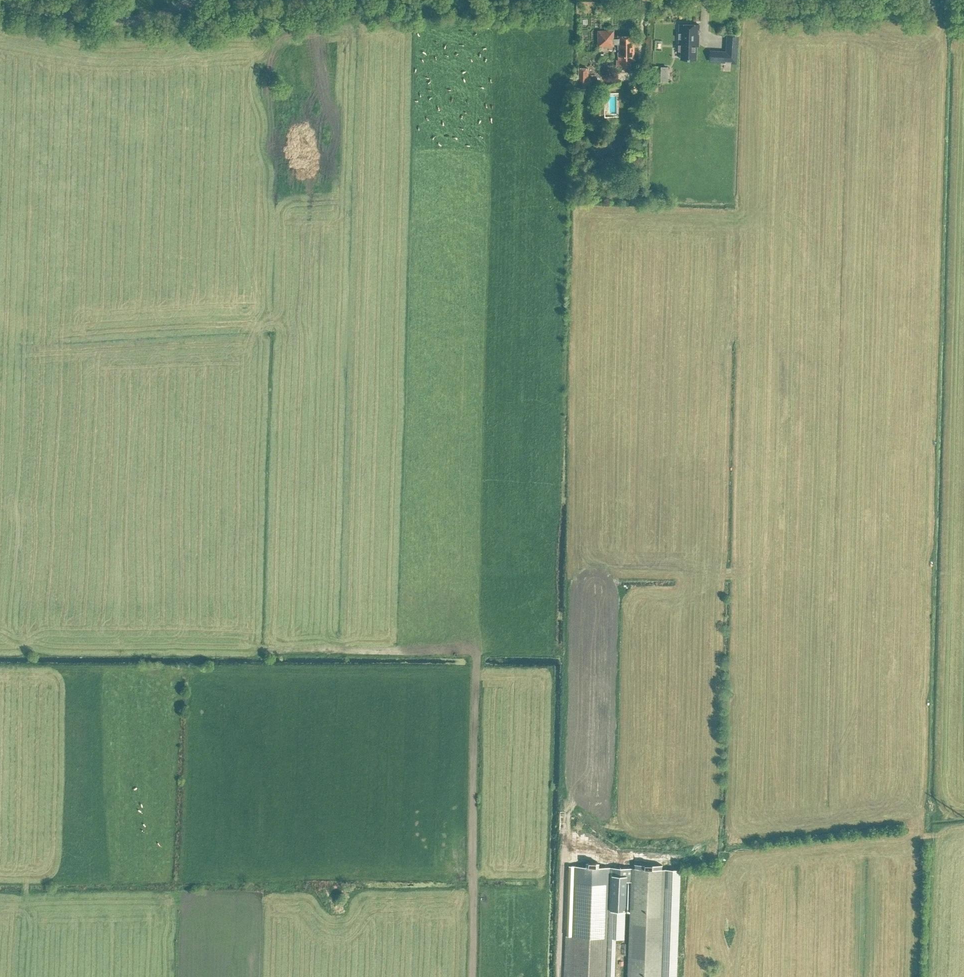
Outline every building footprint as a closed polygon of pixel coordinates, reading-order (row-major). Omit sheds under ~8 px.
[(680,24),(679,44),(681,44),(681,58),(696,58),(697,44),(698,44),(699,24),(680,24)] [(619,43),(619,60),(617,60),(617,66),(622,66),(622,67),(630,66),(630,61),(634,61),(634,35),(619,35),(619,38),(612,38),(612,31),(599,31),(599,44),(612,44),(612,43),(619,43)] [(710,49),(710,59),(737,61),(738,44),(726,44),(725,50),(710,49)] [(588,77),(588,67),(578,67),(578,87),(589,87),(589,77),(588,77)] [(564,976),(614,976),(615,936),(624,937),(626,881),(632,881),(632,867),(598,866),(598,861),(594,861),(585,861),(585,865),(569,865),(566,935),(565,935),(564,976)] [(677,869),(664,868),(662,868),(662,864),(653,863),(644,863),(635,863),(635,867),(632,867),(632,881),(628,976),(673,976),(677,869)]
